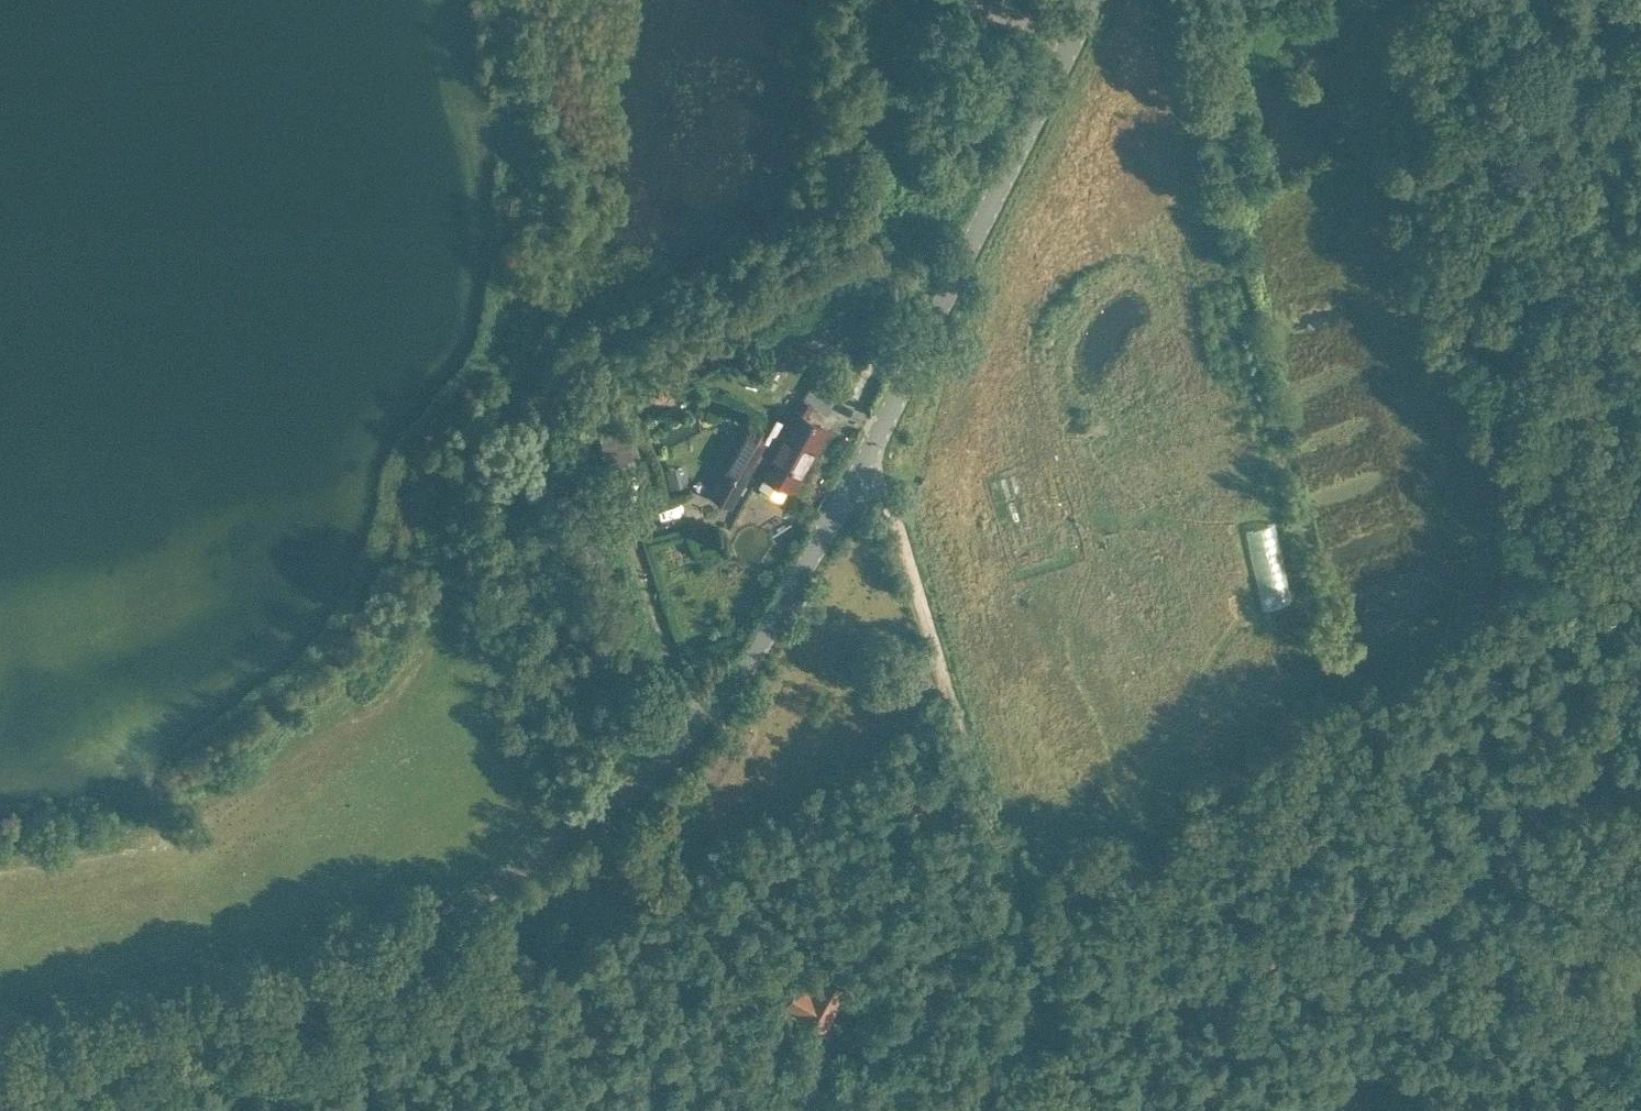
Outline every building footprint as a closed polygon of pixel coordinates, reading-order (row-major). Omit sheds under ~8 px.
[(817,373),(803,398),(801,397),(777,439),(751,424),(713,491),(731,501),(754,459),(763,464),(760,469),(765,472),(758,485),(781,498),(788,485),(792,488),(827,427),(806,415),(812,404),(826,411),(840,386),(817,373)] [(629,445),(604,455),(609,467),(633,458),(629,445)] [(708,526),(693,530),(699,548),(713,543),(708,526)] [(824,1026),(846,984),(821,971),(812,988),(796,980),(785,1003),(803,1013),(802,1015),(824,1026)]
